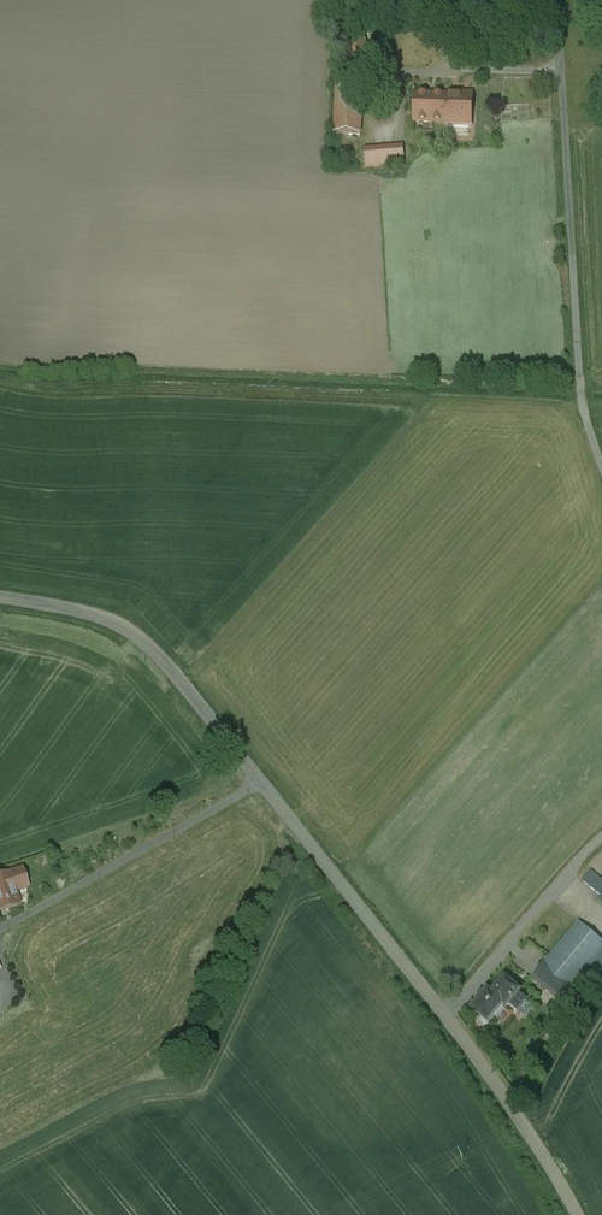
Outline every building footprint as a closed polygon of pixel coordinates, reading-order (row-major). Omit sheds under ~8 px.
[(363,36),(342,41),(352,82),(373,77),(363,36)] [(362,86),(337,85),(335,134),(360,135),(362,86)] [(472,94),(449,93),(449,96),(448,123),(448,127),(471,127),(472,94)] [(449,96),(416,95),(415,122),(448,123),(449,96)] [(403,147),(365,150),(366,167),(404,164),(403,147)] [(0,876),(0,912),(20,905),(15,891),(25,887),(25,888),(26,888),(20,870),(9,873),(0,876)] [(591,871),(583,881),(601,896),(598,900),(601,903),(601,880),(591,871)] [(548,958),(548,959),(576,982),(601,951),(601,942),(579,922),(548,958)] [(576,982),(577,983),(562,1001),(571,1008),(601,970),(601,951),(576,982)] [(576,982),(548,959),(548,958),(547,958),(531,977),(561,1001),(562,1001),(577,983),(576,982)] [(504,978),(496,988),(498,989),(493,995),(488,991),(483,996),(483,995),(481,997),(477,1002),(478,1002),(472,1009),(482,1017),(480,1020),(482,1022),(483,1024),(484,1024),(486,1024),(488,1022),(489,1023),(504,1005),(507,1008),(509,1005),(517,1012),(526,1001),(518,994),(520,992),(520,987),(508,977),(504,978)]
